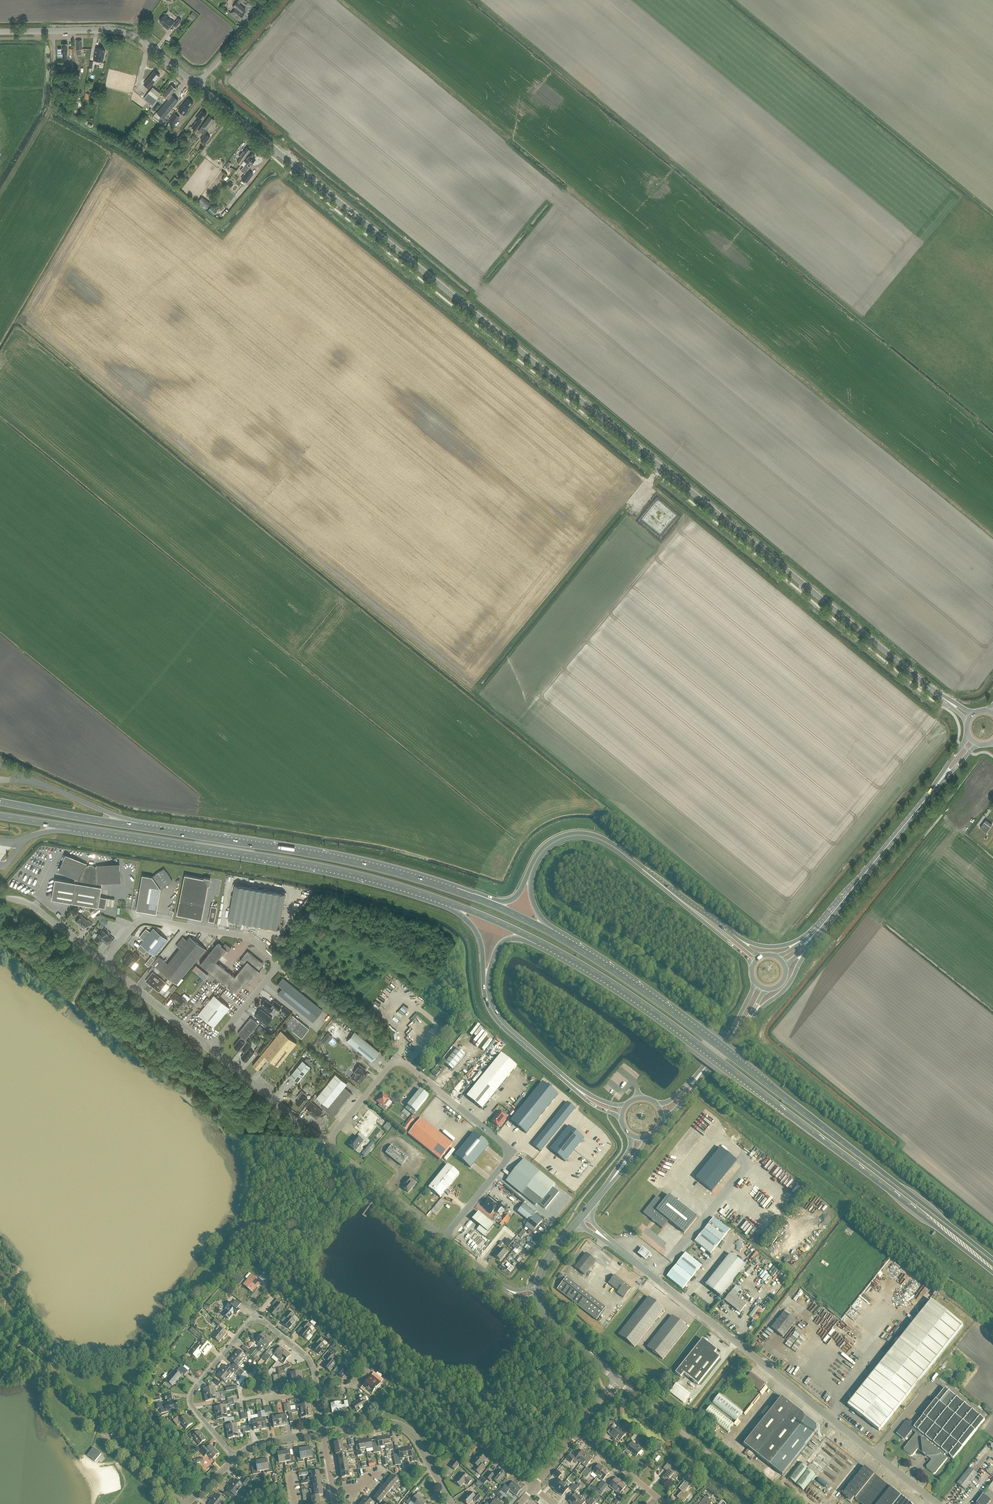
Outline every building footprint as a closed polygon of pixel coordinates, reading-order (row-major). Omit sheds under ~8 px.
[(237,2),(233,7),(235,8),(231,14),(238,20),(240,19),(241,19),(244,16),(243,15),(244,13),(243,12),(245,9),(240,4),(242,1),(246,2),(247,0),(239,0),(237,2)] [(198,15),(193,12),(190,16),(194,20),(198,15)] [(164,27),(168,30),(172,24),(176,27),(181,21),(178,18),(175,23),(165,15),(160,22),(165,26),(164,27)] [(63,59),(67,59),(67,53),(67,44),(62,44),(62,49),(58,49),(58,56),(63,56),(63,59)] [(103,61),(105,50),(96,48),(93,62),(99,63),(99,61),(103,61)] [(160,75),(154,71),(147,81),(144,84),(149,88),(160,75)] [(172,96),(171,95),(176,89),(171,85),(163,95),(169,100),(166,104),(171,108),(178,100),(172,95),(172,96)] [(157,99),(161,94),(153,87),(144,98),(153,105),(158,99),(157,99)] [(193,103),(188,99),(178,111),(184,116),(187,112),(186,111),(193,103)] [(195,130),(201,122),(207,114),(202,111),(196,119),(198,120),(192,127),(195,130)] [(173,116),(168,121),(173,125),(177,119),(173,116)] [(215,120),(209,116),(202,126),(198,131),(204,135),(200,140),(205,143),(210,137),(205,133),(208,130),(215,120)] [(177,139),(180,141),(187,133),(184,131),(177,139)] [(189,148),(196,138),(193,136),(187,144),(186,144),(183,149),(186,151),(188,147),(189,148)] [(146,149),(137,142),(132,148),(141,155),(146,149)] [(240,158),(237,163),(240,165),(251,150),(247,147),(244,151),(243,150),(239,157),(240,158)] [(249,164),(251,165),(256,159),(253,157),(255,154),(251,151),(244,161),(247,163),(245,164),(247,166),(249,164)] [(241,179),(247,183),(253,174),(247,170),(241,179)] [(202,197),(197,203),(206,210),(211,204),(202,197)] [(217,212),(211,207),(208,210),(214,216),(217,212)] [(992,825),(986,820),(980,828),(986,833),(992,825)] [(52,899),(72,903),(105,908),(107,898),(100,897),(102,883),(120,881),(119,864),(97,866),(96,866),(87,864),(87,865),(66,856),(59,871),(76,878),(75,883),(55,879),(52,899)] [(142,875),(136,910),(156,914),(161,889),(173,881),(164,868),(152,877),(142,875)] [(185,875),(180,900),(177,914),(202,919),(208,885),(209,885),(211,879),(205,878),(204,879),(185,875)] [(279,928),(285,894),(235,885),(229,919),(279,928)] [(211,906),(208,921),(214,922),(217,907),(211,906)] [(97,908),(90,913),(93,917),(100,911),(100,909),(97,908)] [(93,924),(88,920),(87,921),(81,916),(76,923),(79,925),(79,926),(84,930),(86,928),(88,930),(93,924)] [(153,928),(140,944),(153,955),(155,956),(168,940),(153,928)] [(108,935),(102,930),(95,939),(101,944),(102,942),(102,941),(103,941),(105,942),(108,945),(112,939),(107,936),(108,935)] [(186,940),(183,937),(176,945),(180,948),(168,963),(164,960),(157,968),(177,984),(205,949),(190,936),(186,940)] [(200,964),(208,971),(237,994),(247,981),(250,984),(260,971),(259,970),(264,964),(248,951),(240,961),(245,964),(235,977),(216,962),(226,949),(229,951),(231,948),(226,943),(223,946),(218,942),(200,964)] [(131,968),(136,962),(140,957),(135,953),(133,956),(128,952),(126,956),(122,961),(128,966),(128,965),(131,968)] [(209,976),(196,965),(192,970),(201,977),(197,982),(201,986),(204,982),(205,983),(207,981),(206,980),(209,976)] [(147,981),(159,991),(165,983),(153,973),(147,981)] [(283,978),(278,984),(285,990),(280,995),(313,1022),(322,1010),(283,978)] [(181,1009),(188,1001),(182,996),(181,998),(175,993),(171,998),(177,1002),(175,1004),(181,1009)] [(230,1008),(214,995),(198,1015),(214,1027),(230,1008)] [(271,1004),(266,1000),(261,1005),(270,1012),(270,1011),(273,1013),(275,1013),(277,1010),(278,1010),(281,1006),(275,1001),(271,1004)] [(259,1010),(254,1017),(265,1026),(271,1019),(259,1010)] [(412,1029),(407,1034),(410,1038),(414,1035),(413,1032),(415,1031),(416,1033),(418,1031),(416,1029),(418,1026),(420,1025),(423,1022),(421,1018),(419,1017),(418,1014),(417,1015),(412,1020),(414,1022),(410,1027),(412,1029)] [(300,1022),(292,1015),(285,1025),(292,1031),(302,1038),(309,1029),(300,1022)] [(254,1053),(248,1049),(252,1045),(246,1040),(259,1024),(251,1018),(238,1033),(242,1037),(234,1046),(240,1051),(241,1050),(244,1053),(241,1057),(247,1062),(254,1053)] [(297,1043),(296,1042),(281,1030),(253,1065),(258,1070),(268,1058),(278,1066),(297,1043)] [(355,1031),(347,1041),(372,1061),(379,1052),(355,1031)] [(322,1040),(327,1044),(334,1036),(329,1032),(322,1040)] [(485,1033),(476,1044),(483,1050),(492,1040),(485,1033)] [(457,1049),(445,1064),(453,1071),(465,1055),(457,1049)] [(501,1054),(467,1097),(482,1110),(517,1067),(501,1054)] [(298,1082),(311,1066),(303,1060),(290,1076),(298,1082)] [(355,1074),(351,1078),(355,1081),(355,1080),(360,1084),(363,1080),(362,1079),(364,1077),(365,1078),(367,1075),(364,1072),(366,1070),(360,1065),(353,1072),(355,1074)] [(431,1074),(436,1077),(440,1073),(435,1069),(431,1074)] [(317,1097),(324,1103),(321,1107),(333,1117),(352,1093),(344,1087),(347,1083),(336,1074),(317,1097)] [(542,1083),(511,1122),(526,1134),(558,1095),(542,1083)] [(296,1103),(302,1107),(308,1099),(305,1097),(307,1094),(302,1091),(298,1096),(300,1098),(296,1103)] [(408,1106),(416,1113),(428,1097),(420,1091),(408,1106)] [(381,1106),(380,1108),(384,1112),(387,1108),(385,1106),(390,1100),(386,1097),(383,1094),(384,1092),(379,1098),(380,1098),(377,1102),(381,1106)] [(310,1109),(308,1112),(311,1115),(312,1114),(317,1118),(322,1112),(314,1105),(314,1104),(311,1102),(307,1107),(310,1109)] [(532,1146),(540,1152),(575,1109),(567,1103),(532,1146)] [(370,1109),(356,1128),(368,1137),(382,1119),(370,1109)] [(432,1123),(441,1111),(439,1109),(429,1121),(432,1123)] [(496,1116),(492,1122),(499,1127),(502,1124),(506,1118),(498,1112),(495,1115),(496,1116)] [(410,1118),(402,1128),(407,1132),(415,1122),(410,1118)] [(409,1135),(440,1161),(453,1145),(421,1120),(409,1135)] [(568,1127),(550,1150),(565,1163),(584,1139),(568,1127)] [(455,1156),(470,1169),(489,1146),(474,1134),(455,1156)] [(354,1148),(356,1150),(363,1142),(357,1137),(350,1145),(351,1146),(351,1147),(352,1148),(354,1148)] [(369,1154),(376,1146),(372,1142),(365,1151),(369,1154)] [(386,1154),(402,1167),(408,1159),(392,1146),(386,1154)] [(720,1149),(696,1179),(718,1197),(724,1190),(718,1185),(737,1162),(720,1149)] [(524,1160),(506,1182),(535,1206),(538,1204),(545,1210),(559,1193),(553,1188),(555,1185),(524,1160)] [(459,1175),(448,1165),(429,1189),(440,1198),(459,1175)] [(404,1189),(408,1193),(414,1186),(412,1184),(413,1182),(409,1178),(405,1182),(408,1185),(404,1189)] [(747,1195),(752,1199),(760,1187),(754,1184),(747,1195)] [(669,1196),(663,1203),(657,1198),(657,1197),(652,1203),(648,1209),(647,1209),(643,1214),(650,1219),(658,1225),(657,1225),(662,1229),(668,1222),(684,1234),(697,1218),(669,1196)] [(442,1199),(428,1216),(433,1220),(447,1204),(442,1199)] [(490,1201),(489,1200),(483,1206),(489,1211),(488,1212),(491,1214),(494,1211),(497,1213),(502,1208),(497,1205),(496,1206),(492,1202),(490,1201)] [(543,1221),(535,1215),(535,1214),(524,1205),(517,1213),(529,1222),(525,1226),(533,1233),(534,1232),(534,1231),(538,1225),(539,1226),(543,1221)] [(731,1208),(726,1217),(732,1220),(737,1211),(731,1208)] [(485,1237),(494,1225),(479,1213),(472,1220),(480,1227),(477,1231),(485,1237)] [(714,1218),(704,1230),(720,1243),(730,1231),(714,1218)] [(704,1230),(695,1242),(711,1255),(720,1243),(704,1230)] [(650,1254),(642,1247),(637,1253),(645,1260),(650,1254)] [(495,1257),(500,1261),(507,1253),(501,1249),(495,1257)] [(686,1254),(676,1265),(692,1278),(701,1266),(686,1254)] [(583,1276),(595,1261),(587,1255),(575,1269),(583,1276)] [(705,1286),(713,1292),(720,1298),(721,1298),(720,1298),(745,1266),(730,1255),(705,1286),(705,1285),(705,1286)] [(776,1282),(783,1271),(775,1266),(772,1261),(767,1264),(765,1262),(762,1267),(763,1268),(765,1266),(767,1269),(770,1267),(768,1271),(770,1273),(773,1271),(770,1274),(767,1272),(762,1279),(764,1281),(766,1279),(768,1276),(773,1279),(769,1285),(771,1286),(772,1285),(776,1282)] [(753,1262),(745,1273),(753,1280),(756,1276),(757,1277),(762,1269),(753,1262)] [(676,1265),(667,1277),(683,1290),(692,1278),(676,1265)] [(252,1292),(260,1283),(252,1276),(244,1286),(252,1292)] [(624,1298),(629,1292),(631,1289),(614,1276),(608,1284),(618,1292),(617,1293),(624,1298)] [(573,1302),(582,1290),(566,1278),(557,1290),(573,1302)] [(737,1284),(745,1290),(750,1284),(743,1278),(737,1284)] [(756,1287),(759,1289),(764,1281),(761,1279),(756,1287)] [(779,1280),(773,1287),(780,1292),(785,1285),(779,1280)] [(746,1292),(749,1294),(754,1288),(751,1285),(746,1292)] [(740,1314),(747,1305),(736,1297),(741,1291),(736,1287),(724,1301),(740,1314)] [(778,1291),(769,1288),(766,1297),(772,1299),(773,1296),(775,1297),(776,1293),(778,1294),(778,1291)] [(765,1296),(763,1300),(766,1302),(765,1304),(768,1306),(772,1300),(765,1296)] [(664,1310),(649,1297),(619,1335),(634,1348),(642,1338),(644,1341),(649,1335),(646,1332),(664,1310)] [(233,1304),(232,1305),(230,1303),(226,1308),(228,1309),(223,1315),(228,1319),(233,1314),(236,1316),(240,1311),(237,1309),(241,1304),(236,1300),(233,1304)] [(275,1318),(284,1308),(280,1305),(281,1303),(277,1300),(272,1305),(275,1307),(273,1309),(273,1310),(270,1314),(275,1318)] [(932,1301),(880,1367),(848,1406),(880,1432),(963,1327),(932,1301)] [(739,1318),(742,1315),(733,1308),(731,1311),(739,1318)] [(289,1329),(295,1322),(292,1319),(294,1317),(289,1312),(285,1317),(288,1320),(283,1325),(289,1329)] [(753,1312),(746,1322),(750,1325),(758,1315),(753,1312)] [(795,1322),(783,1313),(771,1328),(783,1338),(795,1322)] [(726,1315),(724,1318),(732,1323),(734,1320),(726,1315)] [(663,1360),(688,1329),(672,1316),(647,1348),(663,1360)] [(221,1324),(216,1320),(213,1323),(219,1328),(221,1324)] [(306,1340),(312,1332),(315,1329),(312,1327),(306,1322),(302,1327),(304,1330),(300,1335),(306,1340)] [(736,1322),(733,1325),(734,1326),(732,1328),(737,1333),(742,1327),(736,1322)] [(219,1343),(226,1334),(220,1329),(213,1337),(219,1343)] [(260,1347),(269,1337),(264,1333),(256,1342),(259,1344),(258,1345),(260,1347)] [(267,1350),(274,1341),(269,1337),(260,1347),(258,1350),(261,1352),(264,1348),(267,1350)] [(319,1354),(325,1347),(322,1344),(324,1341),(319,1337),(314,1342),(317,1344),(313,1349),(319,1354)] [(697,1362),(685,1376),(698,1386),(719,1359),(714,1354),(716,1351),(702,1340),(689,1356),(697,1362)] [(205,1356),(212,1348),(203,1341),(198,1347),(196,1344),(189,1352),(197,1359),(201,1354),(205,1356)] [(247,1353),(252,1357),(257,1351),(254,1348),(251,1352),(244,1346),(242,1349),(247,1353)] [(279,1360),(286,1351),(281,1347),(274,1356),(279,1360)] [(264,1360),(269,1354),(271,1351),(272,1351),(269,1349),(262,1358),(264,1360)] [(247,1357),(238,1350),(234,1355),(243,1362),(244,1363),(245,1364),(247,1362),(245,1360),(247,1357)] [(267,1362),(274,1353),(271,1351),(269,1354),(264,1360),(267,1362)] [(284,1364),(291,1355),(286,1351),(279,1360),(284,1364)] [(243,1362),(234,1355),(230,1360),(235,1365),(233,1367),(242,1375),(244,1373),(240,1369),(239,1368),(243,1362)] [(329,1372),(335,1364),(332,1362),(335,1359),(330,1355),(325,1360),(328,1362),(324,1367),(329,1372)] [(689,1356),(675,1374),(681,1378),(684,1374),(685,1376),(697,1362),(689,1356)] [(223,1368),(221,1371),(230,1378),(234,1373),(235,1374),(236,1374),(240,1378),(242,1375),(233,1367),(233,1368),(230,1365),(228,1368),(224,1365),(222,1367),(223,1368)] [(182,1366),(177,1373),(174,1370),(170,1375),(171,1376),(167,1382),(173,1387),(183,1374),(185,1375),(188,1371),(182,1366)] [(349,1376),(353,1371),(348,1366),(346,1369),(343,1367),(337,1374),(342,1379),(346,1374),(349,1376)] [(230,1378),(221,1371),(217,1376),(226,1383),(228,1381),(230,1383),(232,1380),(230,1378)] [(291,1380),(302,1378),(301,1371),(290,1373),(291,1380)] [(374,1373),(372,1376),(363,1386),(373,1394),(381,1383),(379,1381),(381,1379),(374,1373)] [(759,1391),(765,1385),(751,1374),(746,1380),(759,1391)] [(292,1386),(303,1385),(302,1378),(291,1380),(292,1386)] [(671,1392),(685,1403),(692,1394),(677,1383),(671,1392)] [(205,1395),(216,1393),(215,1387),(204,1388),(205,1395)] [(916,1434),(904,1449),(904,1451),(911,1457),(913,1457),(918,1450),(932,1461),(926,1467),(927,1469),(934,1475),(935,1475),(948,1459),(944,1457),(946,1454),(953,1460),(985,1421),(945,1389),(916,1426),(909,1420),(898,1435),(905,1440),(912,1431),(916,1434)] [(206,1402),(217,1400),(216,1393),(205,1395),(206,1402)] [(172,1402),(171,1394),(164,1396),(166,1403),(162,1404),(162,1403),(157,1404),(158,1409),(161,1409),(162,1414),(167,1413),(167,1412),(178,1409),(176,1401),(172,1402)] [(364,1402),(367,1401),(363,1394),(358,1397),(360,1400),(353,1405),(357,1412),(367,1406),(364,1402)] [(720,1394),(712,1403),(736,1422),(743,1412),(720,1394)] [(757,1455),(794,1408),(781,1397),(765,1418),(762,1416),(760,1419),(762,1421),(743,1445),(757,1455)] [(216,1414),(229,1411),(229,1408),(226,1409),(226,1405),(230,1405),(230,1406),(235,1405),(234,1401),(228,1402),(222,1403),(223,1406),(215,1407),(216,1414)] [(343,1412),(341,1402),(331,1404),(333,1414),(343,1412)] [(296,1409),(291,1410),(290,1404),(287,1404),(288,1412),(289,1414),(300,1412),(312,1410),(311,1404),(295,1406),(296,1409)] [(711,1405),(704,1414),(728,1432),(734,1423),(711,1405)] [(984,1411),(989,1415),(992,1411),(987,1407),(984,1411)] [(770,1466),(807,1418),(794,1408),(757,1455),(770,1466)] [(313,1417),(312,1410),(300,1412),(301,1419),(313,1417)] [(217,1420),(228,1418),(228,1416),(230,1415),(230,1411),(229,1411),(216,1414),(217,1420)] [(260,1430),(258,1419),(252,1420),(250,1412),(247,1413),(248,1419),(249,1424),(253,1424),(254,1431),(260,1430)] [(260,1430),(267,1429),(265,1417),(262,1418),(261,1412),(257,1412),(258,1419),(260,1430)] [(280,1427),(287,1425),(285,1414),(281,1415),(281,1413),(278,1414),(278,1415),(280,1427)] [(186,1430),(193,1424),(186,1415),(181,1420),(178,1417),(173,1421),(177,1427),(181,1423),(186,1430)] [(274,1428),(280,1427),(278,1415),(272,1416),(274,1428)] [(807,1418),(770,1466),(782,1476),(820,1428),(807,1418)] [(227,1432),(238,1430),(237,1424),(226,1426),(227,1432)] [(608,1434),(610,1435),(616,1440),(617,1439),(620,1442),(626,1435),(618,1428),(618,1429),(616,1428),(616,1427),(614,1426),(608,1434)] [(228,1439),(239,1437),(238,1430),(227,1432),(228,1439)] [(199,1446),(206,1440),(204,1438),(205,1438),(203,1436),(199,1431),(196,1434),(194,1431),(188,1435),(191,1439),(193,1438),(199,1446)] [(384,1437),(386,1447),(389,1446),(390,1451),(393,1451),(392,1445),(390,1436),(384,1437)] [(380,1447),(386,1447),(384,1437),(377,1438),(378,1443),(375,1443),(377,1453),(381,1453),(380,1447)] [(371,1439),(365,1440),(365,1441),(367,1450),(373,1449),(374,1454),(377,1453),(375,1443),(372,1444),(371,1439)] [(367,1450),(365,1441),(359,1442),(359,1446),(357,1446),(358,1451),(358,1457),(363,1456),(362,1453),(364,1453),(364,1451),(367,1450)] [(640,1443),(639,1444),(637,1447),(632,1443),(625,1452),(630,1456),(632,1453),(637,1457),(645,1447),(640,1443)] [(470,1451),(467,1455),(469,1457),(476,1448),(479,1447),(476,1445),(471,1451),(470,1451)] [(212,1459),(218,1454),(211,1446),(207,1449),(205,1446),(200,1451),(204,1456),(207,1454),(212,1459)] [(312,1454),(311,1447),(306,1448),(306,1449),(305,1449),(307,1459),(307,1462),(316,1461),(315,1454),(312,1454)] [(101,1454),(94,1448),(88,1456),(95,1462),(101,1454)] [(307,1459),(305,1449),(304,1449),(304,1448),(299,1449),(300,1456),(297,1456),(298,1464),(304,1463),(303,1460),(307,1459)] [(412,1448),(405,1449),(407,1458),(411,1458),(412,1463),(417,1462),(416,1455),(413,1455),(412,1448)] [(399,1455),(396,1455),(398,1466),(401,1465),(401,1462),(403,1461),(403,1459),(407,1458),(405,1449),(399,1450),(399,1455)] [(289,1465),(294,1464),(293,1457),(290,1458),(289,1451),(285,1452),(285,1453),(283,1453),(285,1463),(288,1462),(289,1465)] [(581,1464),(588,1455),(585,1452),(585,1453),(583,1451),(575,1459),(573,1461),(576,1464),(579,1461),(581,1464)] [(285,1463),(283,1453),(282,1453),(282,1452),(278,1453),(279,1459),(275,1460),(277,1467),(282,1466),(282,1464),(285,1463)] [(482,1465),(486,1459),(480,1454),(473,1463),(477,1466),(474,1470),(479,1474),(485,1467),(482,1465)] [(575,1459),(575,1458),(570,1454),(566,1459),(571,1463),(573,1461),(575,1459)] [(591,1457),(588,1455),(581,1464),(586,1468),(593,1460),(590,1458),(591,1457)] [(267,1474),(272,1473),(271,1466),(268,1466),(267,1460),(263,1461),(261,1462),(263,1472),(266,1471),(267,1474)] [(263,1472),(261,1462),(260,1462),(260,1461),(256,1461),(257,1469),(252,1469),(253,1475),(260,1474),(260,1472),(263,1472)] [(455,1470),(459,1465),(455,1462),(451,1467),(455,1470)] [(803,1491),(816,1476),(800,1463),(787,1478),(803,1491)] [(598,1477),(605,1468),(600,1464),(593,1473),(598,1477)] [(672,1477),(674,1478),(676,1480),(681,1474),(668,1464),(664,1468),(669,1471),(662,1479),(667,1483),(672,1477)] [(865,1467),(843,1495),(851,1501),(854,1498),(862,1503),(911,1503),(865,1467)] [(584,1477),(589,1470),(587,1468),(581,1475),(584,1477)] [(603,1482),(610,1473),(605,1468),(598,1477),(603,1482)] [(970,1468),(957,1484),(965,1490),(978,1475),(970,1468)] [(498,1484),(505,1475),(499,1470),(494,1476),(490,1472),(485,1477),(491,1482),(493,1480),(498,1484)] [(589,1470),(584,1477),(583,1478),(586,1480),(592,1472),(589,1470)] [(353,1471),(341,1473),(342,1479),(350,1478),(349,1473),(351,1473),(351,1474),(353,1473),(353,1471)] [(558,1480),(562,1475),(557,1471),(553,1475),(558,1480)] [(468,1485),(471,1481),(469,1479),(469,1478),(463,1473),(455,1483),(461,1488),(465,1483),(468,1485)] [(392,1475),(388,1479),(399,1488),(400,1486),(397,1483),(399,1481),(392,1475)] [(246,1478),(243,1481),(241,1484),(235,1480),(233,1482),(232,1481),(230,1483),(241,1493),(243,1491),(241,1490),(244,1487),(245,1488),(251,1482),(246,1478)] [(614,1491),(622,1482),(617,1478),(609,1487),(614,1491)] [(388,1479),(385,1483),(392,1489),(394,1487),(398,1490),(399,1488),(388,1479)] [(557,1493),(564,1484),(559,1480),(552,1489),(557,1493)] [(516,1496),(522,1490),(517,1486),(517,1485),(514,1482),(509,1487),(507,1485),(503,1490),(507,1494),(510,1491),(516,1496)] [(600,1491),(606,1484),(604,1482),(598,1489),(600,1491)] [(619,1496),(627,1486),(622,1482),(614,1491),(619,1496)] [(686,1492),(691,1487),(685,1482),(679,1490),(682,1493),(677,1498),(678,1499),(679,1498),(684,1502),(687,1500),(690,1502),(693,1498),(690,1496),(686,1492)] [(240,1495),(241,1493),(230,1483),(227,1486),(229,1487),(227,1490),(232,1495),(230,1497),(235,1501),(237,1498),(235,1497),(238,1494),(240,1495)] [(389,1494),(391,1491),(392,1489),(385,1483),(381,1488),(389,1494)] [(562,1498),(569,1488),(564,1484),(557,1493),(562,1498)] [(606,1484),(600,1491),(603,1493),(605,1490),(609,1486),(606,1484)] [(377,1493),(384,1499),(386,1497),(390,1499),(392,1496),(389,1494),(381,1488),(377,1493)] [(481,1498),(477,1494),(475,1497),(470,1492),(462,1500),(466,1503),(465,1503),(466,1503),(470,1503),(474,1500),(477,1503),(481,1498)] [(384,1499),(377,1493),(373,1498),(380,1503),(383,1501),(387,1503),(390,1503),(384,1499)] [(581,1498),(578,1496),(579,1494),(577,1493),(576,1494),(568,1503),(570,1503),(576,1503),(581,1498)] [(229,1500),(225,1496),(222,1499),(217,1494),(215,1497),(213,1495),(211,1498),(218,1503),(223,1503),(226,1502),(227,1503),(229,1500)] [(422,1499),(419,1496),(418,1497),(414,1494),(406,1503),(407,1503),(410,1503),(411,1502),(413,1503),(418,1503),(422,1499)] [(992,1500),(984,1494),(977,1503),(989,1503),(992,1500)] [(619,1503),(623,1498),(620,1496),(614,1503),(615,1503),(618,1503),(619,1503)]
